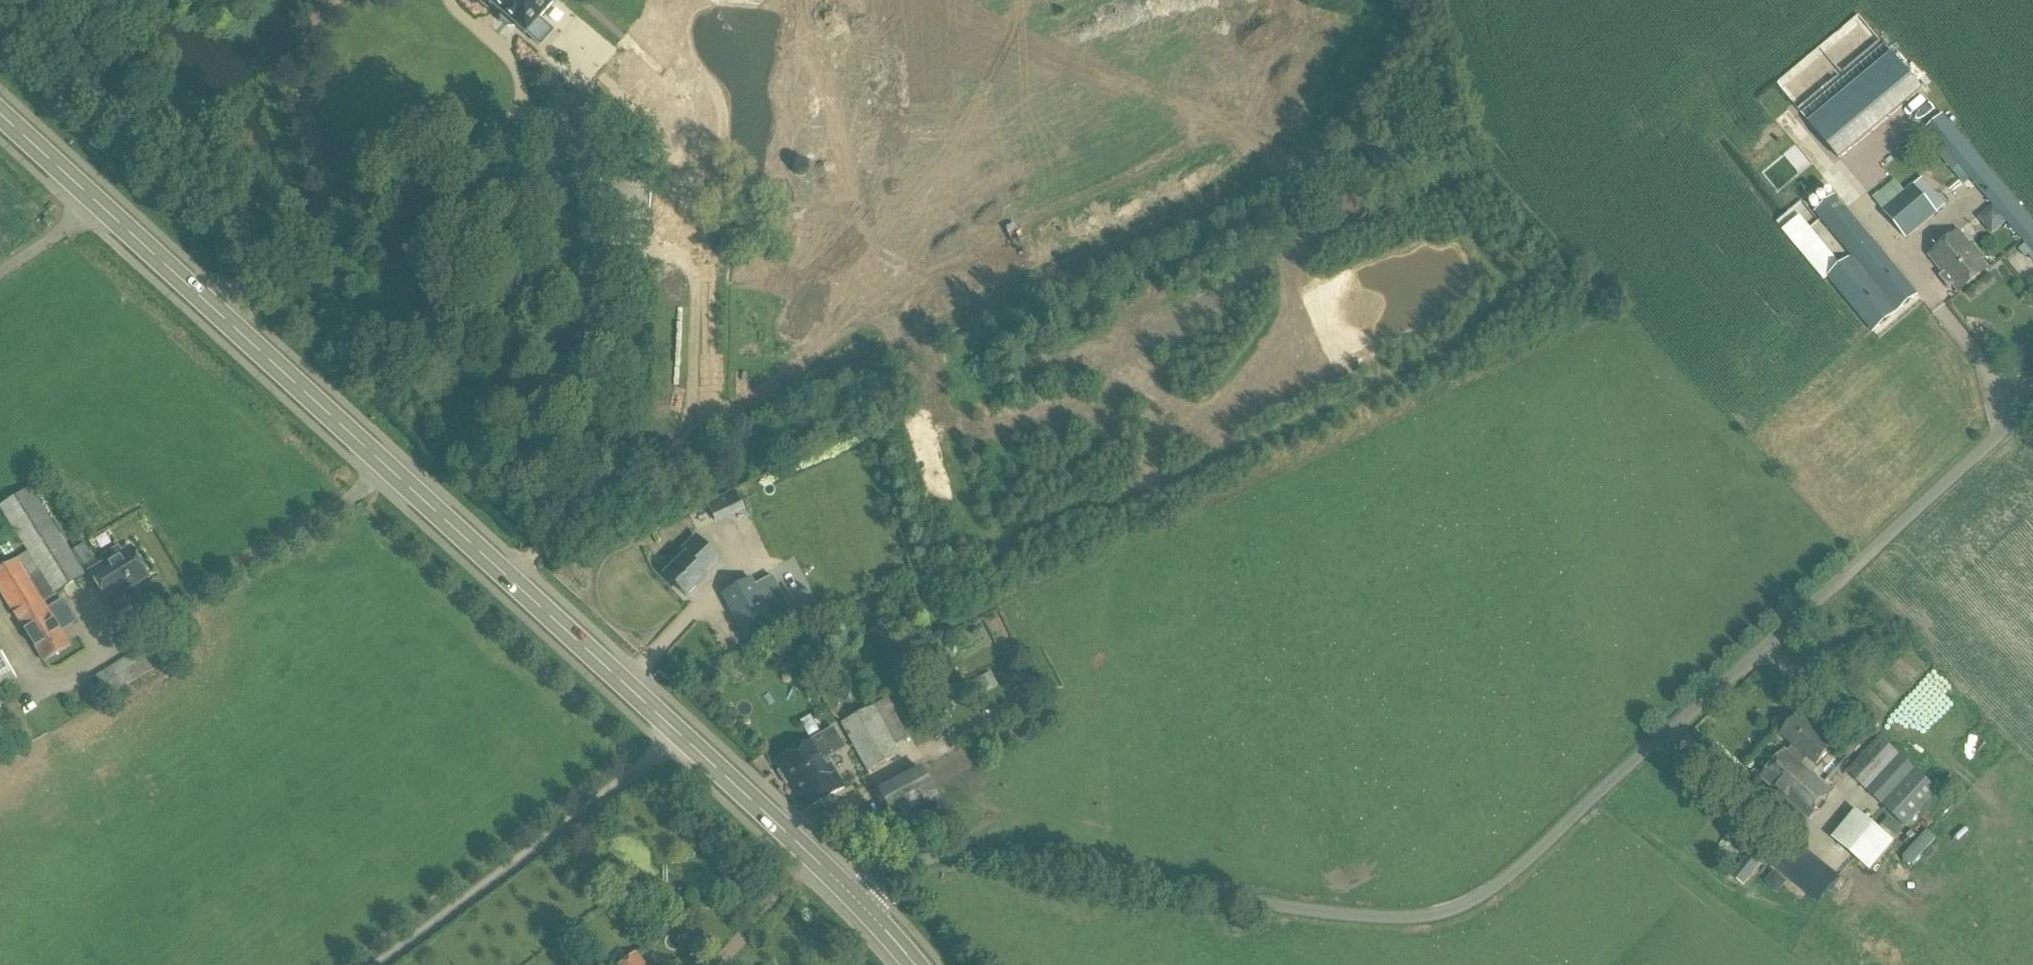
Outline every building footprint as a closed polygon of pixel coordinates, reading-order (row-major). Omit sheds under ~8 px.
[(552,0),(486,0),(527,35),(530,32),(541,42),(552,29),(541,20),(555,3),(552,0)] [(1893,55),(1808,126),(1839,163),(1924,92),(1893,55)] [(648,98),(659,78),(630,62),(625,71),(638,78),(632,89),(648,98)] [(1927,130),(2032,255),(2032,220),(1944,115),(1927,130)] [(1916,185),(1930,203),(1939,214),(1948,206),(1924,178),(1916,185)] [(1897,181),(1875,200),(1896,225),(1908,239),(1939,214),(1930,203),(1916,185),(1907,192),(1897,181)] [(1838,196),(1818,213),(1854,257),(1864,248),(1875,240),(1838,196)] [(1819,280),(1835,265),(1787,219),(1772,234),(1819,280)] [(1961,232),(1931,256),(1946,275),(1943,278),(1952,288),(1955,285),(1961,293),(1991,270),(1961,232)] [(1841,268),(1829,277),(1849,303),(1874,333),(1887,323),(1899,312),(1919,295),(1875,240),(1864,248),(1841,268)] [(753,551),(922,486),(906,443),(737,508),(753,551)] [(0,572),(0,585),(46,662),(72,647),(46,603),(59,595),(58,594),(87,576),(35,488),(5,505),(33,553),(0,572)] [(702,541),(666,575),(688,598),(709,577),(707,575),(721,561),(702,541)] [(108,562),(91,572),(109,602),(151,577),(133,547),(124,552),(120,545),(104,555),(108,562)] [(751,580),(722,595),(747,641),(776,626),(751,580)] [(18,680),(0,650),(0,691),(18,680)] [(123,665),(106,676),(124,705),(170,676),(166,669),(167,669),(164,665),(159,658),(130,676),(123,665)] [(1908,727),(1942,693),(1921,673),(1887,707),(1908,727)] [(875,707),(842,724),(868,773),(902,755),(875,707)] [(1795,747),(1792,751),(1789,754),(1810,771),(1815,765),(1817,767),(1835,745),(1800,716),(1783,737),(1795,747)] [(835,729),(777,763),(805,812),(847,788),(834,764),(832,765),(828,760),(846,749),(835,729)] [(1881,737),(1848,772),(1909,827),(1941,792),(1881,737)] [(1789,754),(1792,751),(1790,749),(1764,780),(1777,791),(1776,796),(1782,801),(1786,799),(1811,820),(1835,792),(1810,771),(1789,754)] [(921,768),(876,792),(891,824),(918,810),(921,817),(937,809),(933,802),(937,800),(927,782),(921,768)] [(1855,813),(1832,839),(1869,869),(1893,842),(1855,813)] [(1929,829),(1904,857),(1913,865),(1939,837),(1929,829)] [(1791,838),(1767,861),(1820,903),(1841,878),(1791,838)] [(1787,881),(1776,870),(1770,875),(1770,876),(1770,884),(1777,891),(1783,886),(1787,881)] [(623,964),(644,964),(636,955),(623,964)]
